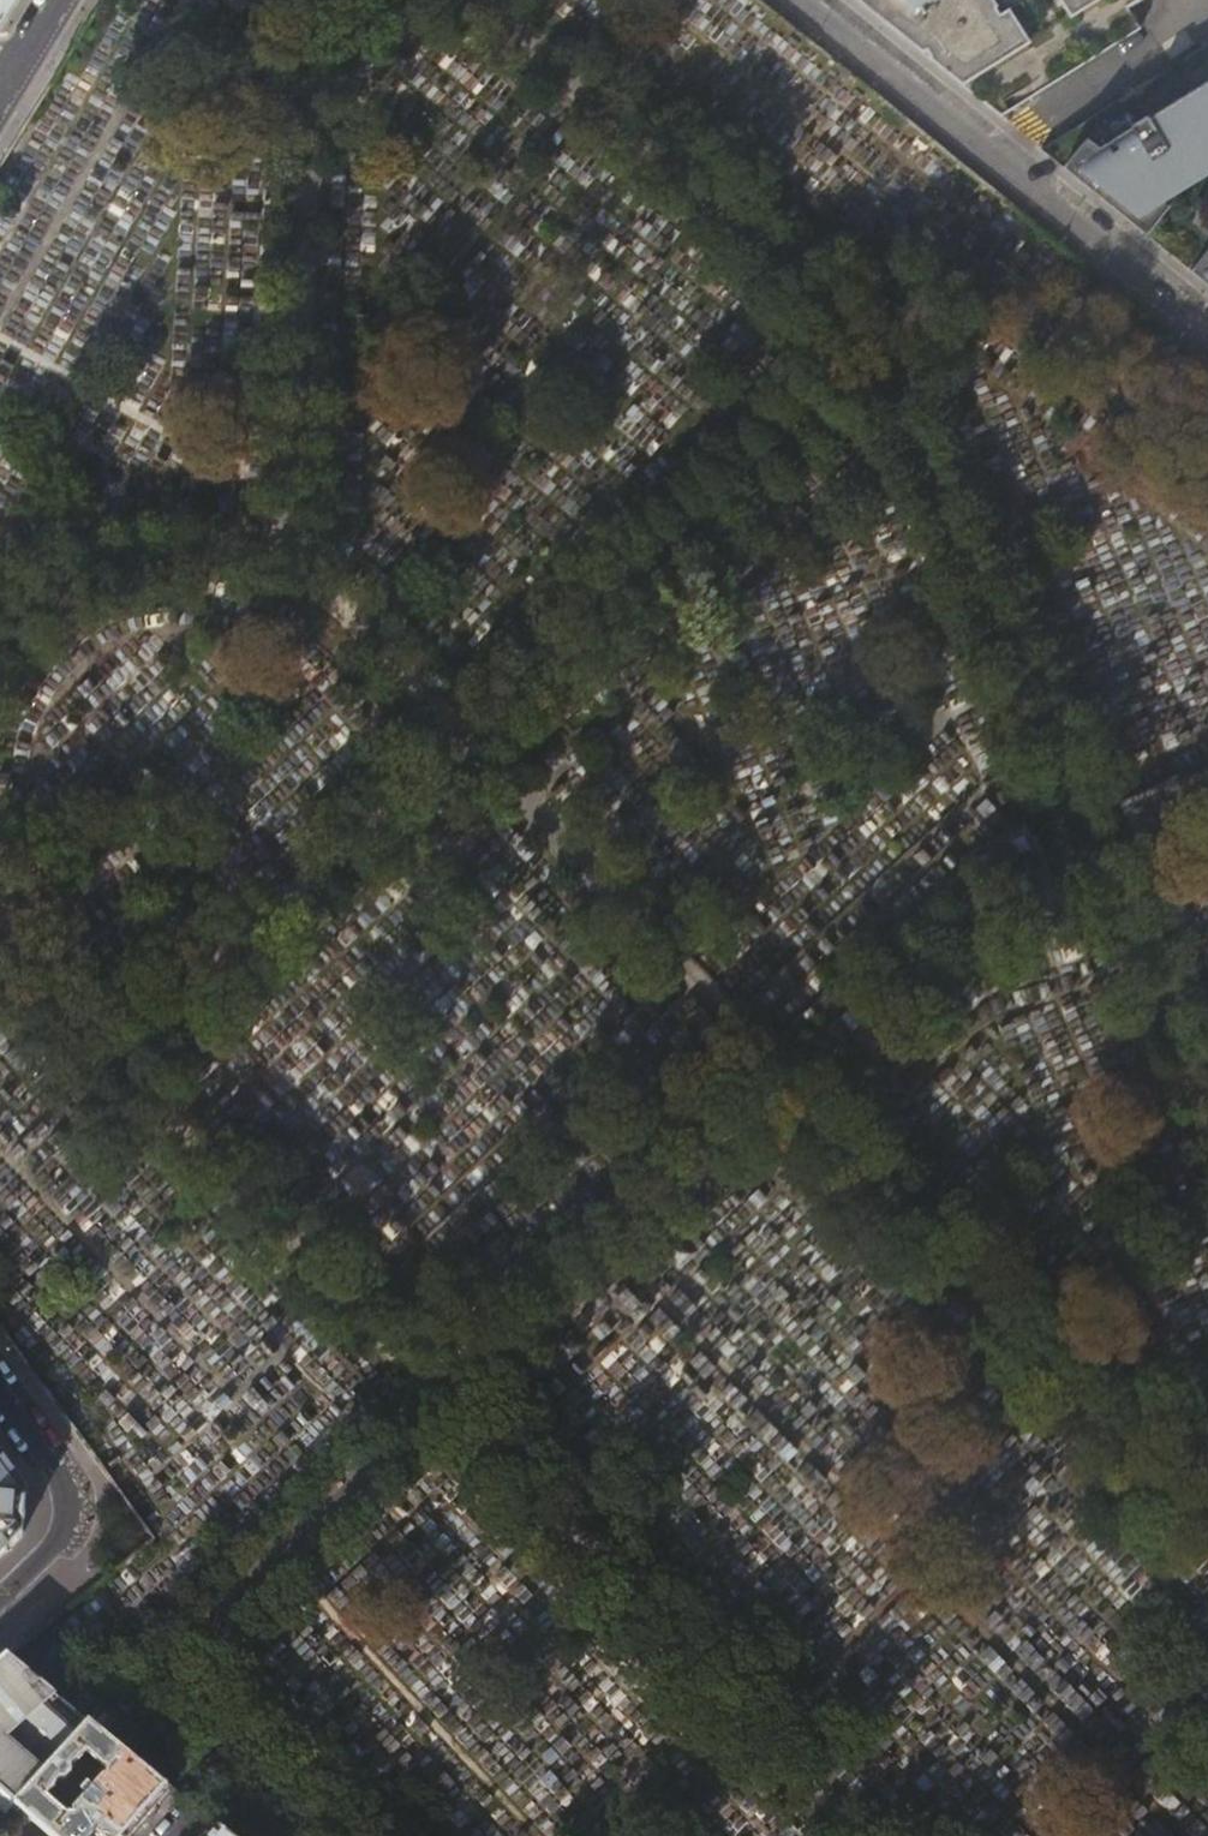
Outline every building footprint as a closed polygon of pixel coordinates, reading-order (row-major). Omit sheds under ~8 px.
[(16,0),(0,0),(0,25),(1,25),(16,0)] [(997,114),(1002,118),(1012,112),(1143,30),(1130,10),(1146,0),(857,0),(997,114)] [(1065,165),(1086,183),(1116,208),(1136,225),(1167,194),(1207,168),(1207,78),(1065,165)] [(1193,270),(1207,283),(1207,259),(1193,270)] [(599,1359),(687,1455),(680,1527),(724,1531),(801,1616),(814,1618),(842,1592),(841,1611),(852,1624),(894,1586),(867,1556),(852,1554),(854,1533),(828,1504),(816,1503),(818,1484),(752,1412),(735,1411),(737,1388),(707,1386),(708,1374),(690,1355),(679,1354),(663,1337),(655,1344),(657,1332),(645,1320),(639,1326),(618,1324),(601,1339),(599,1359)] [(22,1537),(26,1489),(0,1453),(0,1558),(22,1537)] [(15,1803),(88,1723),(7,1654),(0,1660),(0,1790),(15,1803)] [(52,1835),(133,1835),(172,1791),(88,1723),(15,1803),(52,1835)]
